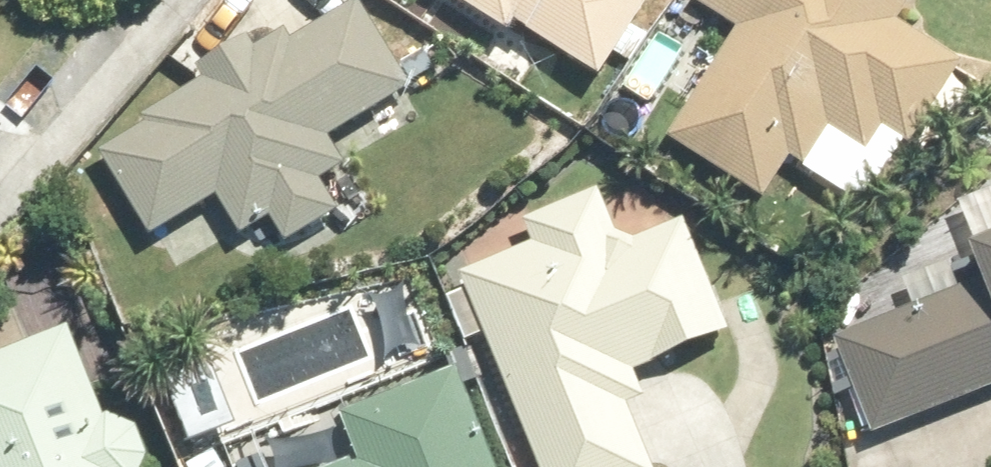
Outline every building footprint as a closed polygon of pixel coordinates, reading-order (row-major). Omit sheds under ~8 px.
[(513,42),(519,32),(607,87),(657,6),(647,0),(446,0),(513,42)] [(910,13),(890,0),(699,0),(695,6),(741,36),(671,146),(768,207),(795,166),(834,190),(843,195),(853,197),(863,195),(873,192),(880,187),(888,179),(904,147),(914,155),(966,70),(900,30),(910,13)] [(135,214),(147,234),(155,247),(223,207),(243,243),(275,224),(291,251),(343,221),(323,188),(349,172),(332,144),(413,92),(360,5),(292,46),(288,38),(258,57),(252,45),(199,76),(206,87),(144,124),(149,132),(102,159),(135,214)] [(405,71),(416,89),(436,78),(426,60),(405,71)] [(619,100),(605,124),(632,141),(647,117),(619,100)] [(487,339),(539,466),(652,466),(629,414),(647,406),(638,380),(734,341),(689,232),(643,250),(622,241),(603,196),(528,226),(537,250),(463,280),(469,294),(487,339)] [(135,214),(111,227),(123,248),(147,234),(135,214)] [(986,286),(838,344),(877,443),(990,398),(990,259),(978,264),(986,286)] [(469,294),(450,302),(467,348),(487,339),(469,294)] [(0,360),(0,466),(150,466),(138,438),(106,427),(70,333),(0,360)] [(469,354),(446,364),(452,377),(461,374),(466,388),(481,382),(469,354)] [(466,388),(461,374),(452,377),(343,421),(362,466),(496,466),(466,388)]
